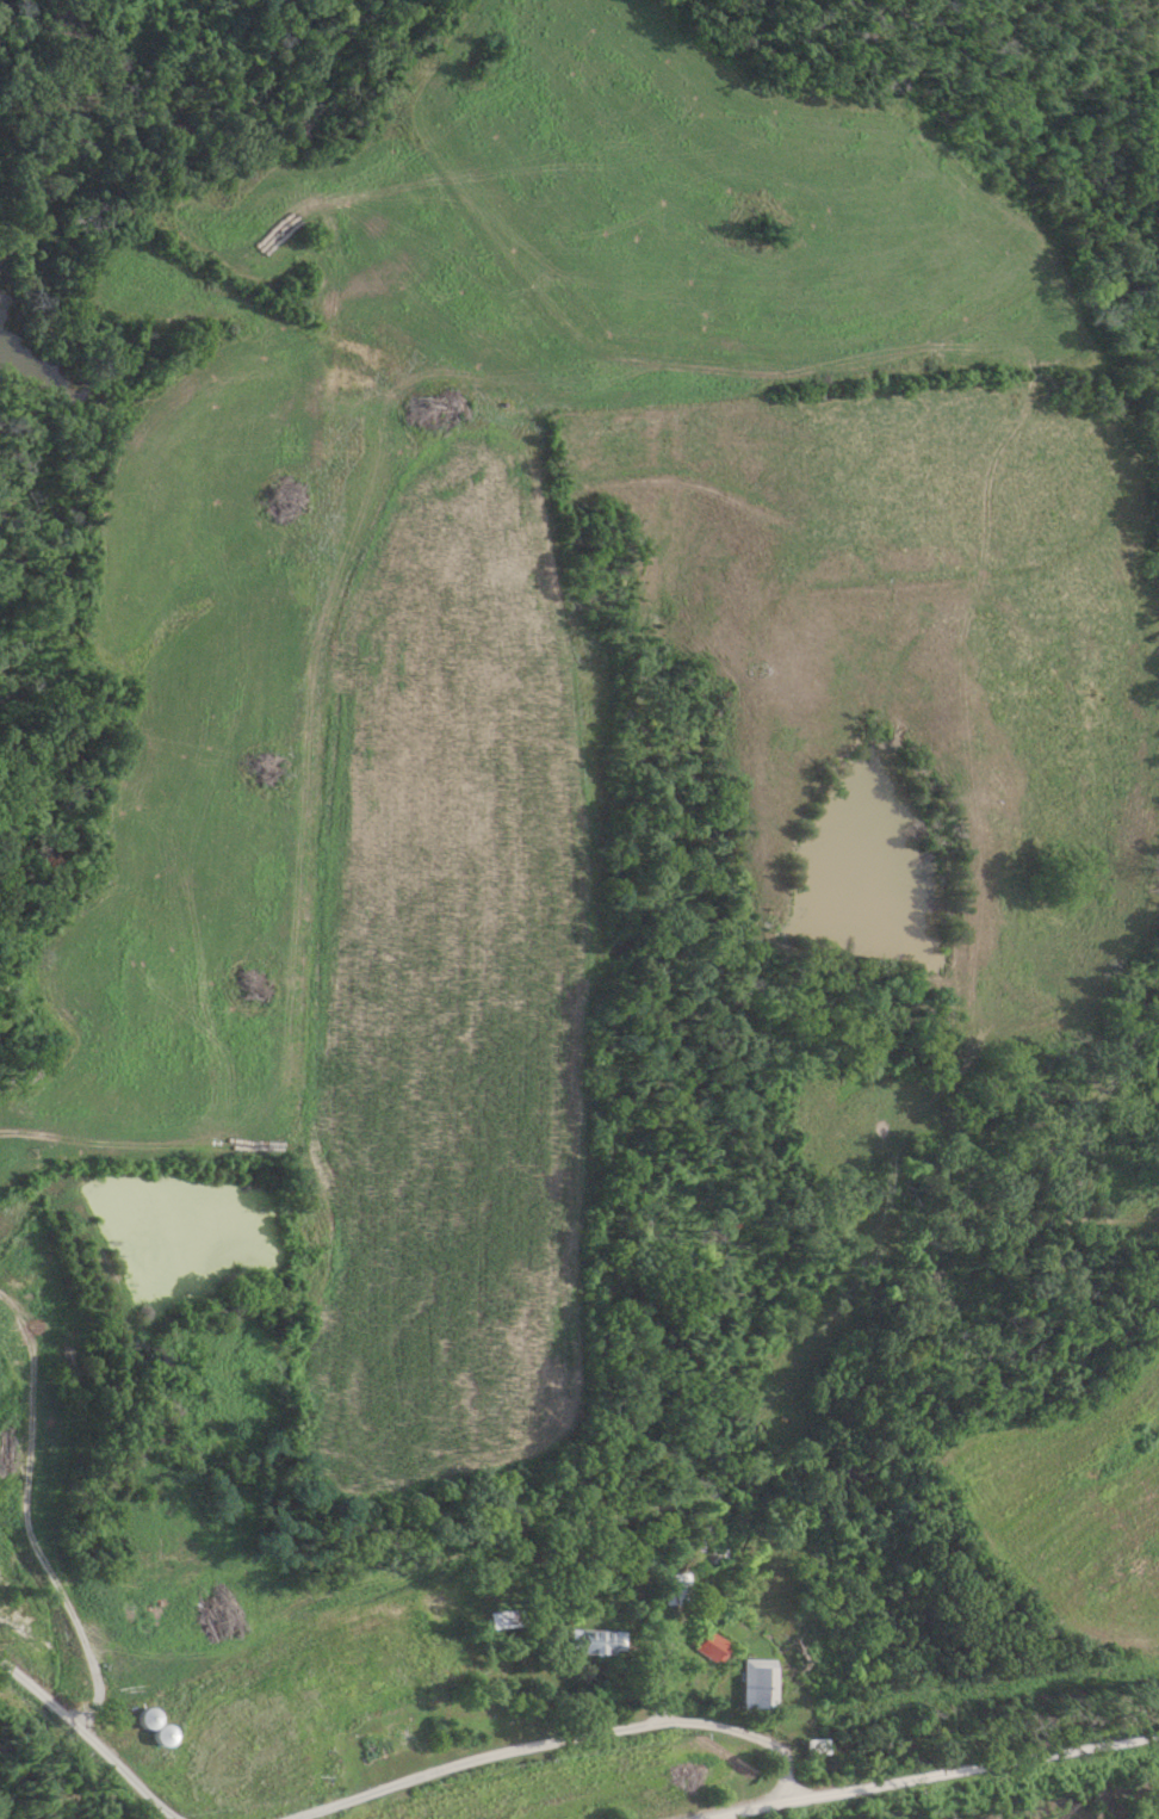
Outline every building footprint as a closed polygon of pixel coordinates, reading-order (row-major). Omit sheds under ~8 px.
[(729,1540),(719,1538),(715,1555),(725,1557),(729,1540)] [(692,1605),(692,1574),(676,1574),(676,1588),(668,1588),(668,1605),(692,1605)] [(627,1632),(573,1632),(573,1655),(627,1655),(627,1632)] [(772,1710),(772,1661),(742,1661),(742,1710),(772,1710)] [(140,1731),(152,1729),(154,1747),(172,1745),(170,1726),(156,1727),(154,1709),(137,1710),(140,1731)]
